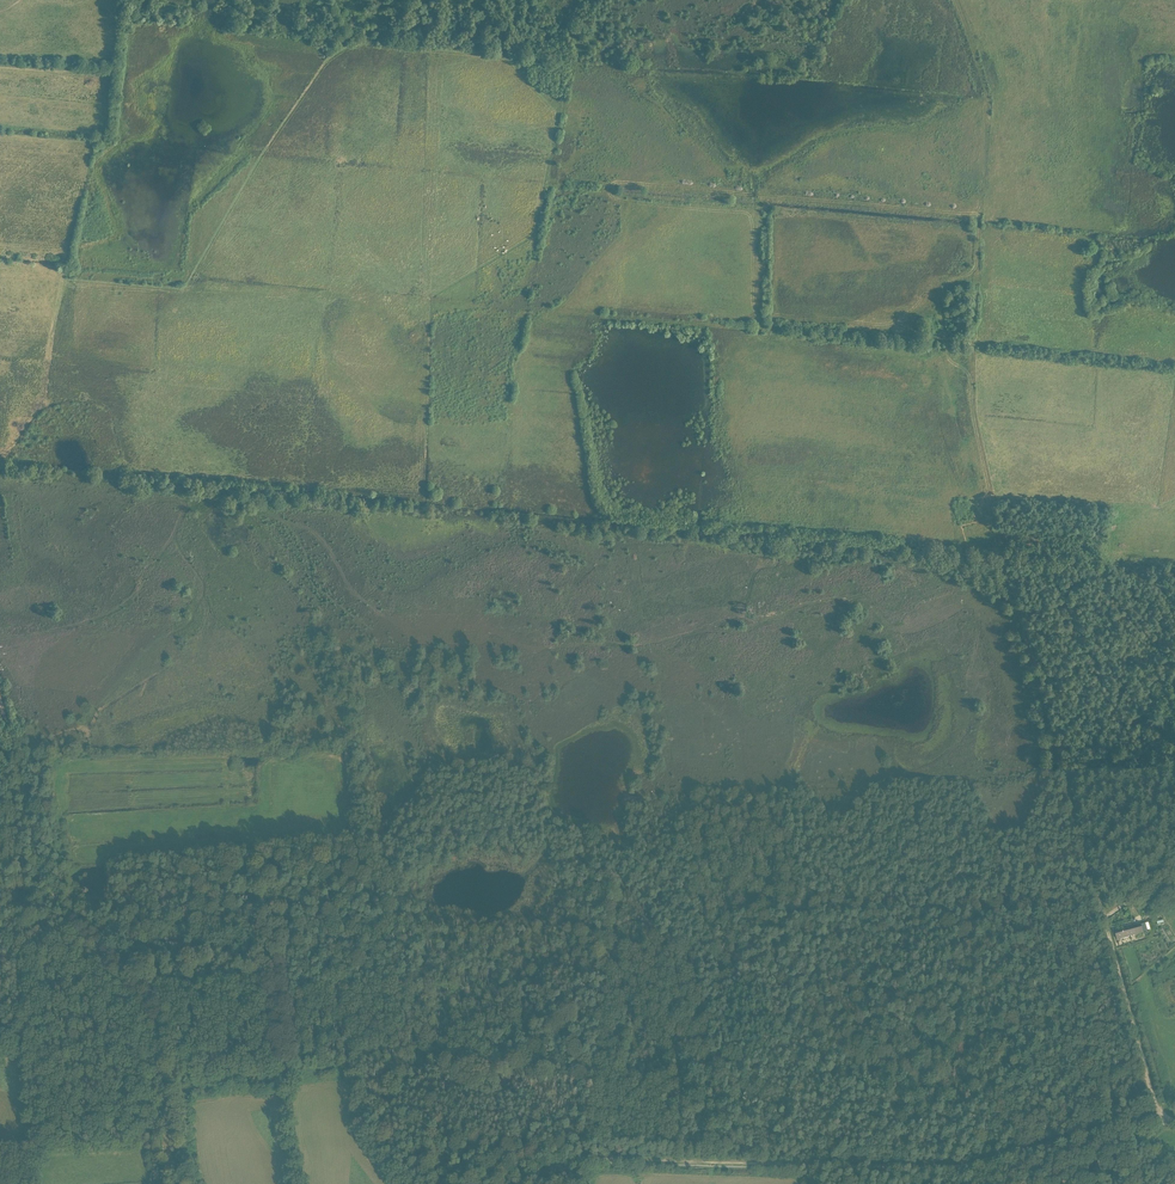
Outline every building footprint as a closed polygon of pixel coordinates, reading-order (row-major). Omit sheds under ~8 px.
[(1150,931),(1149,926),(1148,923),(1144,924),(1125,929),(1125,927),(1121,928),(1122,930),(1115,932),(1117,940),(1150,931)]
